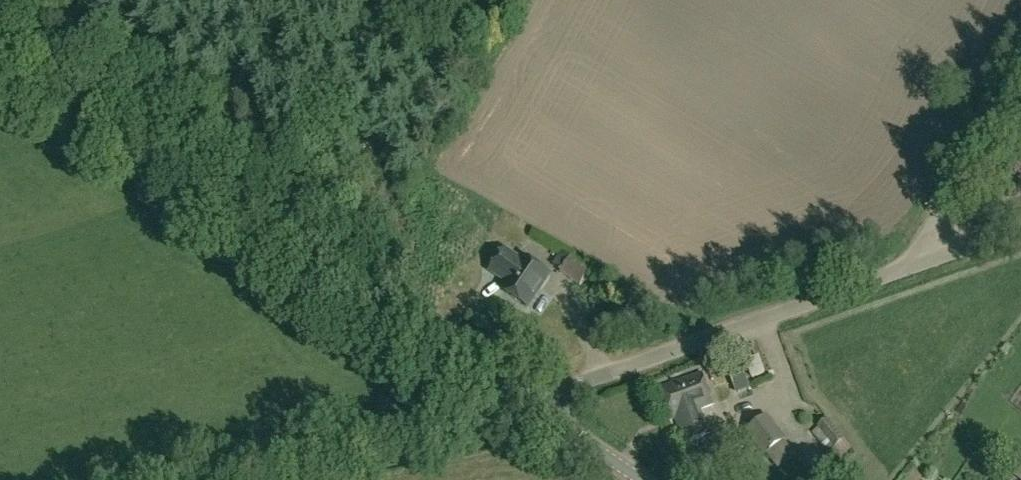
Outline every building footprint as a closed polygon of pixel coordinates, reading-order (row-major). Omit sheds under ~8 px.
[(503,291),(528,308),(550,275),(525,258),(523,262),(505,250),(491,271),(503,280),(505,277),(510,281),(503,291)] [(562,273),(580,286),(591,270),(572,257),(562,273)] [(580,310),(572,315),(581,330),(589,325),(580,310)] [(764,374),(760,358),(748,361),(752,378),(764,374)] [(715,404),(704,373),(662,388),(674,420),(677,418),(686,443),(713,433),(708,420),(705,421),(701,409),(715,404)] [(746,422),(766,412),(761,400),(740,410),(746,422)] [(786,441),(767,418),(748,433),(767,456),(786,441)] [(1020,451),(1006,470),(1020,479),(1020,452),(1020,451)]
